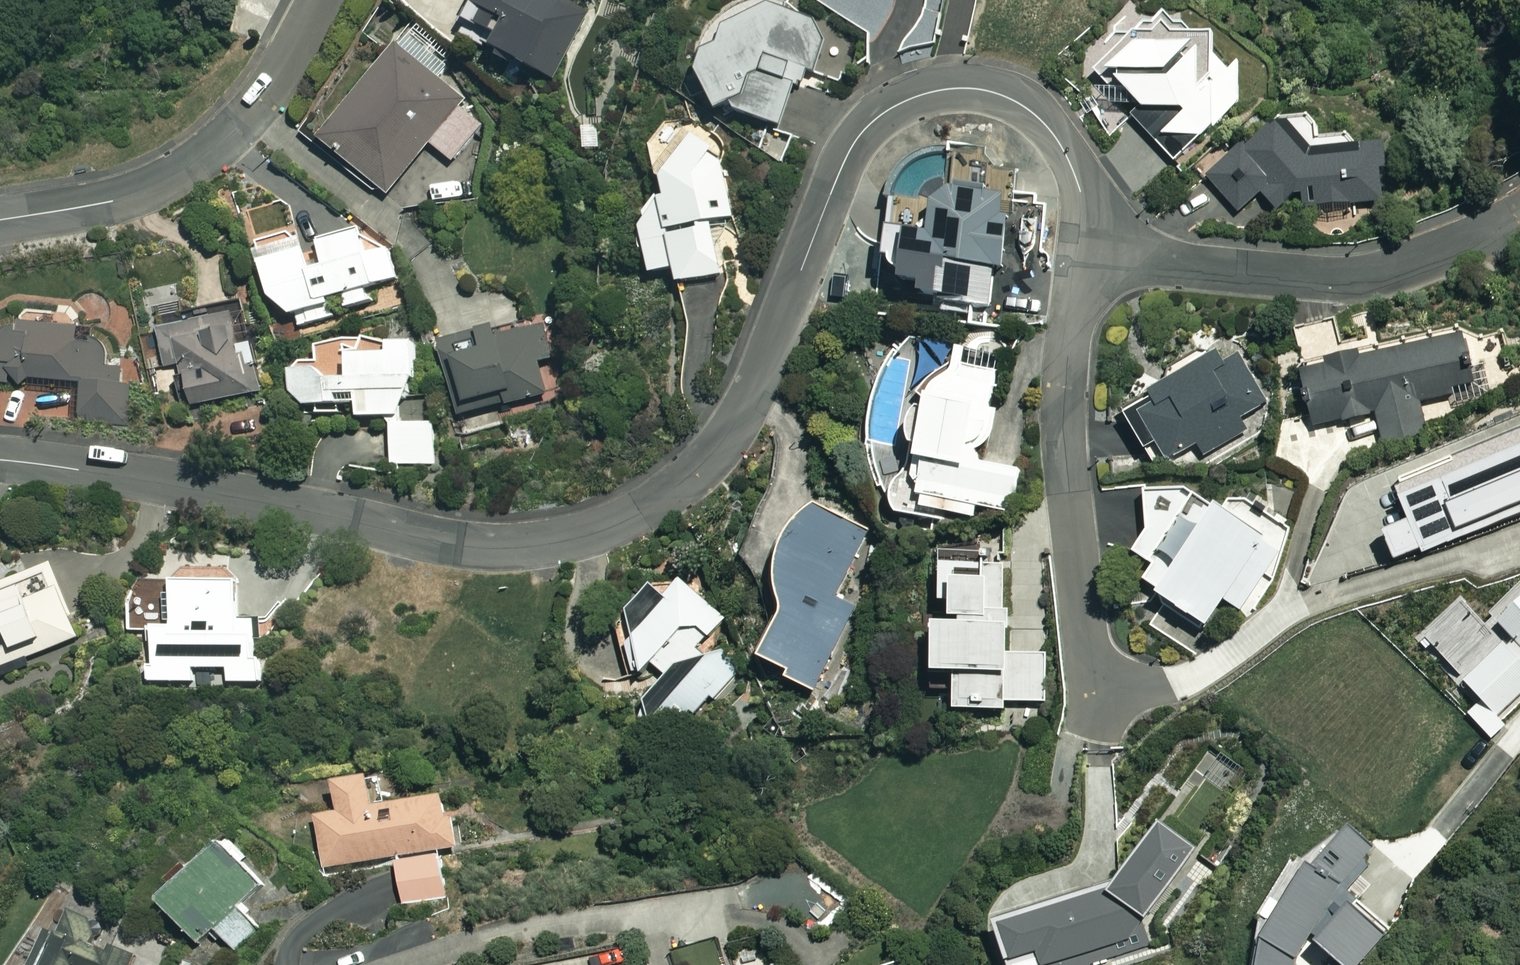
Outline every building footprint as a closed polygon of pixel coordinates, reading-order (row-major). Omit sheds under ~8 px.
[(563,0),(482,0),(467,28),(505,48),(500,56),(557,86),(593,16),(563,0)] [(768,130),(760,151),(787,162),(796,142),(785,137),(804,83),(818,74),(825,59),(823,43),(814,30),(799,23),(786,23),(782,0),(769,0),(766,0),(751,4),(731,16),(716,34),(710,48),(707,72),(724,121),(731,115),(768,130)] [(1246,88),(1203,39),(1164,36),(1105,88),(1182,173),(1225,134),(1220,129),(1244,110),(1246,88)] [(468,105),(402,48),(322,142),(389,198),(433,146),(453,163),(485,126),(465,109),(468,105)] [(732,282),(721,225),(737,223),(725,159),(681,118),(650,151),(666,194),(643,218),(654,279),(680,275),(683,291),(732,282)] [(1313,118),(1284,120),(1209,181),(1237,214),(1256,203),(1286,215),(1389,204),(1386,181),(1395,180),(1393,156),(1368,158),(1354,138),(1325,141),(1326,129),(1313,118)] [(914,246),(914,293),(948,294),(948,310),(994,310),(995,276),(1009,276),(1010,201),(961,201),(943,214),(944,246),(914,246)] [(258,245),(278,309),(313,329),(378,309),(374,295),(403,285),(394,257),(373,264),(363,230),(306,248),(300,231),(258,245)] [(244,355),(236,306),(197,312),(199,326),(161,332),(167,370),(180,368),(188,413),(267,401),(259,352),(244,355)] [(83,331),(3,327),(3,337),(0,337),(0,385),(33,387),(33,383),(85,386),(83,422),(128,425),(132,373),(112,372),(113,348),(82,346),(83,331)] [(562,394),(549,331),(445,351),(458,414),(562,394)] [(1480,392),(1469,344),(1368,366),(1367,362),(1306,375),(1318,429),(1379,415),(1385,445),(1428,435),(1421,405),(1480,392)] [(308,412),(317,415),(363,413),(364,426),(393,425),(395,467),(438,465),(435,420),(425,421),(421,347),(395,348),(396,363),(354,365),(353,346),(324,347),(325,365),(307,366),(303,368),(296,379),(294,387),(299,404),(308,412)] [(1272,404),(1241,351),(1219,363),(1211,349),(1169,373),(1176,386),(1126,415),(1149,454),(1162,447),(1172,466),(1202,449),(1206,455),(1249,431),(1243,421),(1272,404)] [(937,398),(935,414),(920,424),(916,435),(918,446),(928,457),(926,469),(911,474),(898,487),(893,504),(897,522),(947,525),(947,520),(979,522),(980,509),(1010,511),(1025,472),(981,463),(991,452),(996,438),(998,427),(995,412),(999,377),(960,373),(957,375),(943,388),(937,398)] [(1519,522),(1519,437),(1397,487),(1413,527),(1387,537),(1397,564),(1400,563),(1401,566),(1469,538),(1471,542),(1519,522)] [(1229,603),(1247,615),(1287,557),(1281,553),(1291,539),(1233,499),(1223,513),(1188,490),(1145,490),(1150,532),(1133,556),(1157,572),(1145,590),(1209,633),(1229,603)] [(793,682),(820,694),(858,607),(843,600),(872,536),(832,518),(817,523),(805,533),(795,544),(788,558),(784,573),(784,589),(792,615),(769,666),(795,677),(793,682)] [(53,568),(0,589),(0,672),(82,640),(53,568)] [(1008,568),(947,570),(949,611),(962,611),(962,633),(943,634),(945,686),(962,686),(963,718),(1011,717),(1010,705),(1051,704),(1049,656),(1041,656),(1039,614),(1009,615),(1008,568)] [(668,684),(712,643),(730,620),(680,582),(654,588),(630,619),(649,685),(656,676),(668,684)] [(178,634),(158,634),(158,664),(148,664),(148,685),(196,684),(196,671),(229,670),(230,684),(258,683),(257,622),(243,622),(242,589),(178,590),(178,634)] [(712,643),(668,684),(642,717),(680,746),(742,665),(712,643)] [(378,783),(342,786),(345,818),(322,820),(327,870),(401,863),(405,904),(448,900),(443,855),(462,853),(457,803),(380,811),(378,783)] [(1176,951),(1174,930),(1218,872),(1166,833),(1122,892),(1003,933),(1014,964),(1135,964),(1176,951)] [(266,880),(224,840),(165,900),(205,938),(219,924),(238,943),(260,920),(243,904),(266,880)] [(71,914),(58,944),(46,938),(34,964),(136,964),(137,962),(98,944),(105,930),(71,914)]
